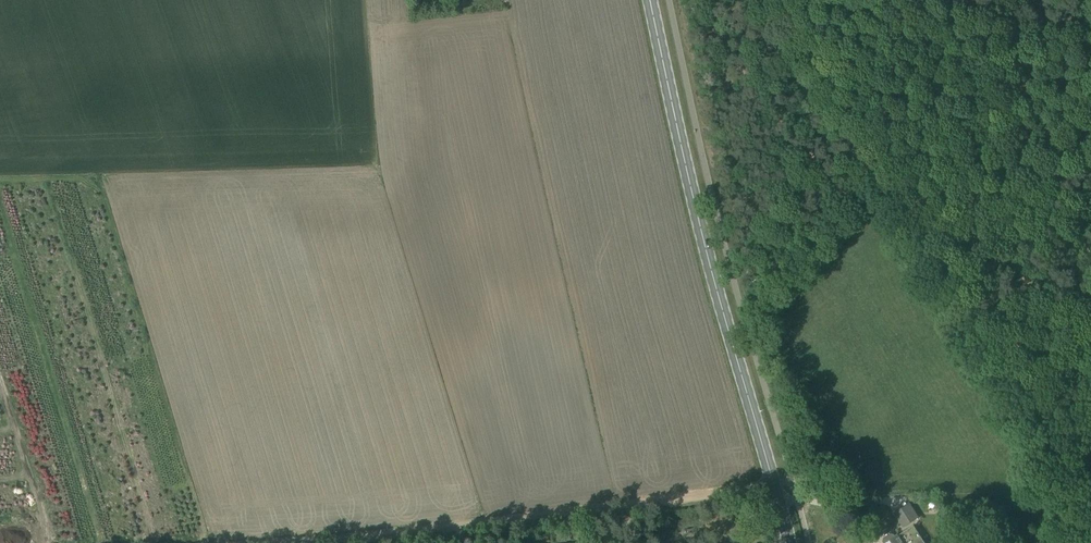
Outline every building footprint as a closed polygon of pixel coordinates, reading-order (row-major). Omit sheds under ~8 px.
[(909,503),(893,513),(902,529),(919,518),(909,503)] [(884,542),(885,542),(925,542),(914,526),(898,536),(895,538),(893,536),(890,535),(885,539),(884,542)]
